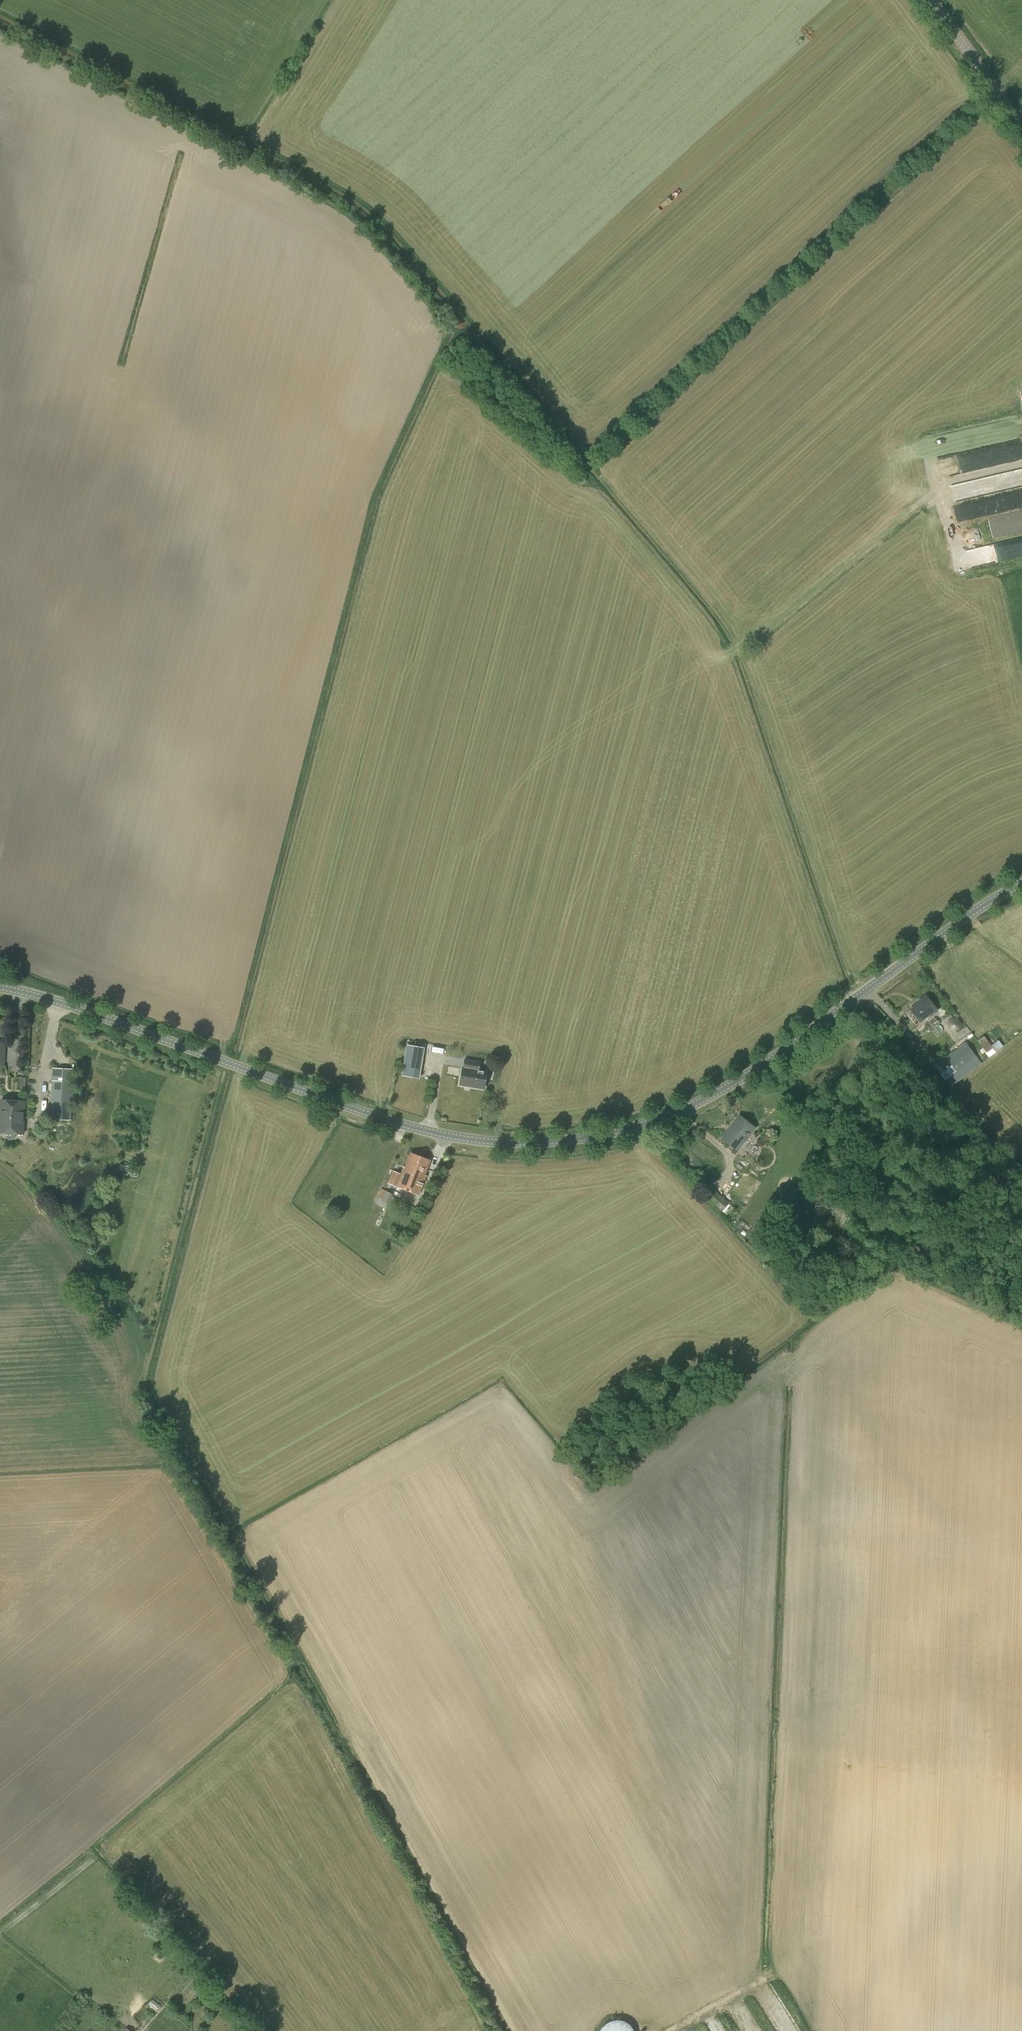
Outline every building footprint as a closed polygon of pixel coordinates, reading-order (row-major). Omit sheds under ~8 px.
[(988,475),(991,492),(1021,487),(1021,469),(988,475)] [(992,514),(997,536),(1021,530),(1021,507),(992,514)] [(932,1013),(936,1010),(926,996),(920,1000),(921,1001),(911,1009),(920,1021),(931,1012),(932,1013)] [(955,1031),(956,1031),(959,1029),(961,1027),(961,1026),(961,1025),(961,1024),(961,1023),(961,1022),(960,1021),(960,1020),(959,1019),(958,1019),(957,1018),(956,1018),(955,1018),(954,1018),(953,1018),(952,1018),(951,1019),(950,1020),(949,1021),(949,1022),(948,1023),(948,1024),(948,1025),(948,1026),(949,1026),(949,1027),(949,1028),(950,1028),(950,1029),(951,1030),(952,1030),(953,1030),(954,1031),(955,1031)] [(991,1045),(984,1036),(979,1040),(981,1043),(975,1048),(978,1051),(979,1051),(982,1055),(986,1053),(989,1057),(1003,1046),(998,1040),(991,1045)] [(951,1087),(981,1063),(965,1042),(945,1057),(951,1065),(946,1069),(943,1066),(938,1071),(951,1087)] [(419,1078),(424,1047),(407,1044),(402,1075),(419,1078)] [(479,1070),(480,1061),(465,1059),(463,1068),(462,1068),(459,1085),(483,1089),(486,1072),(479,1070)] [(71,1120),(74,1069),(53,1068),(50,1119),(56,1119),(56,1123),(66,1124),(66,1119),(71,1120)] [(0,1116),(23,1117),(24,1101),(1,1099),(0,1116)] [(737,1150),(755,1128),(739,1115),(721,1138),(737,1150)] [(23,1117),(0,1116),(0,1119),(0,1133),(7,1133),(6,1137),(9,1139),(13,1139),(15,1137),(15,1134),(22,1134),(23,1117)] [(424,1175),(430,1160),(410,1153),(405,1167),(403,1167),(401,1173),(393,1170),(388,1183),(419,1195),(426,1176),(424,1175)] [(138,1176),(139,1169),(131,1167),(130,1174),(138,1176)] [(386,1208),(393,1194),(381,1188),(374,1202),(386,1208)] [(722,1217),(732,1205),(715,1191),(708,1199),(714,1204),(711,1208),(722,1217)] [(401,1239),(405,1233),(399,1231),(396,1236),(401,1239)] [(634,2030),(633,2028),(631,2025),(629,2023),(626,2021),(624,2020),(621,2019),(618,2019),(615,2019),(612,2020),(609,2021),(606,2023),(604,2025),(602,2027),(600,2030),(635,2030),(634,2030)]
